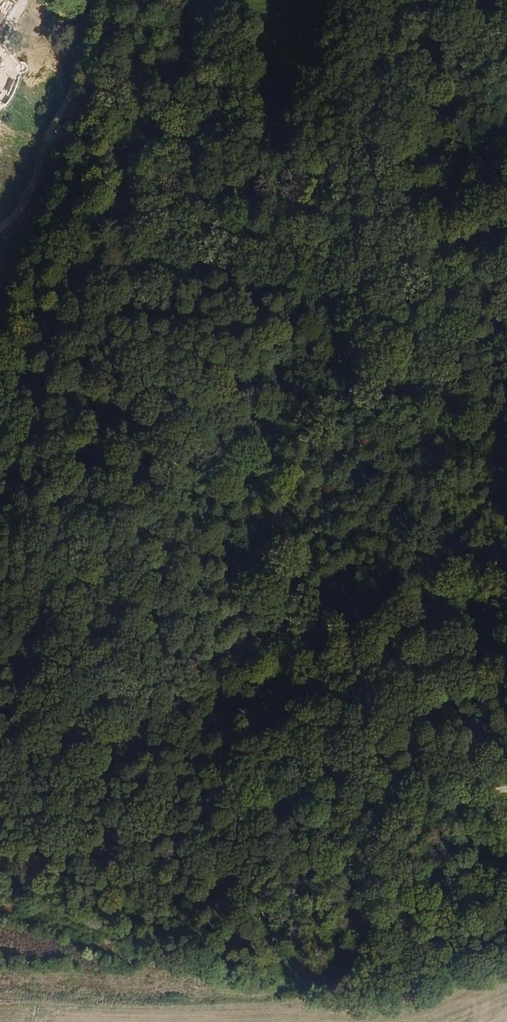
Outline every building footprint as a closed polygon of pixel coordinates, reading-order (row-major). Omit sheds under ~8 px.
[(1,25),(4,27),(15,5),(6,0),(0,0),(0,27),(1,25)]
